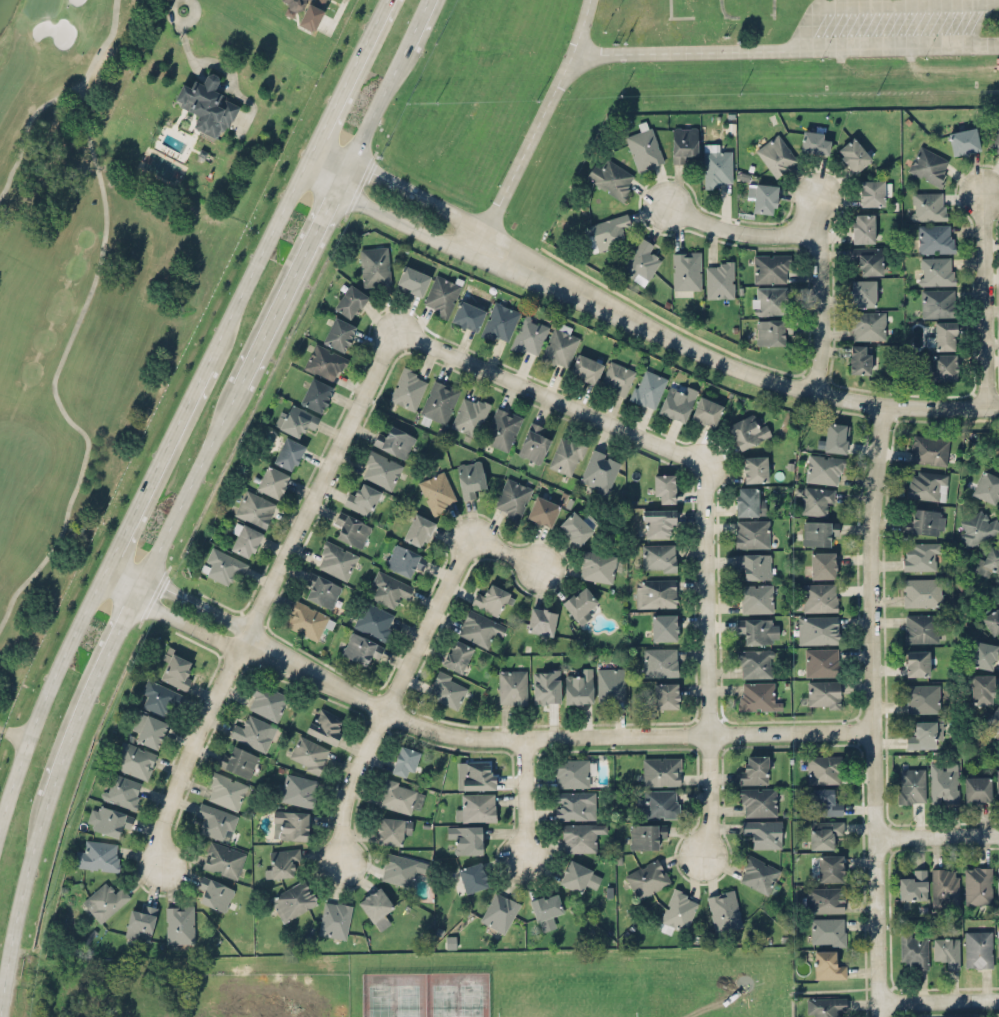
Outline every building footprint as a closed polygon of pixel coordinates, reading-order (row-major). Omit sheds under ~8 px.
[(285,11),(284,14),(296,18),(302,0),(312,4),(313,0),(284,0),(285,11)] [(314,32),(324,10),(308,3),(298,24),(314,32)] [(239,104),(213,92),(220,76),(208,71),(203,83),(194,79),(190,87),(182,83),(174,102),(199,113),(193,127),(215,138),(219,129),(227,132),(239,104)] [(996,126),(989,150),(998,153),(998,127),(996,126)] [(664,163),(652,127),(625,136),(638,172),(664,163)] [(697,155),(698,127),(673,127),(672,163),(686,163),(686,155),(697,155)] [(948,132),(953,156),(980,150),(976,127),(948,132)] [(830,139),(823,139),(824,132),(802,131),(801,152),(829,154),(830,139)] [(756,149),(775,177),(798,161),(778,133),(756,149)] [(856,173),(872,158),(852,137),(836,152),(856,173)] [(732,150),(718,150),(718,144),(704,143),(703,185),(732,185),(732,150)] [(951,161),(920,146),(908,171),(939,186),(951,161)] [(637,173),(606,157),(601,168),(593,164),(584,181),(622,200),(637,173)] [(884,205),(884,195),(891,195),(890,180),(860,181),(861,206),(884,205)] [(777,184),(749,183),(748,198),(754,198),(753,212),(775,213),(777,184)] [(912,193),(913,220),(945,220),(944,192),(912,193)] [(853,243),(875,242),(874,213),(852,214),(853,243)] [(918,253),(953,252),(952,224),(918,225),(918,253)] [(648,284),(660,257),(649,252),(654,243),(640,237),(623,273),(648,284)] [(883,274),(882,246),(849,247),(850,261),(859,261),(859,275),(883,274)] [(362,286),(390,285),(389,247),(361,248),(362,286)] [(673,252),(673,289),(701,289),(701,252),(673,252)] [(791,254),(754,255),(755,283),(786,282),(786,269),(791,269),(791,254)] [(920,257),(921,285),(953,285),(953,257),(920,257)] [(734,297),(734,263),(706,264),(706,298),(734,297)] [(396,288),(423,296),(430,274),(403,266),(396,288)] [(421,308),(448,318),(462,280),(435,270),(421,308)] [(850,306),(875,306),(875,279),(850,279),(850,306)] [(352,319),(368,294),(349,283),(333,308),(352,319)] [(752,286),(752,313),(787,313),(787,286),(752,286)] [(921,316),(954,316),(954,289),(921,289),(921,316)] [(485,309),(459,299),(450,321),(476,331),(485,309)] [(480,334),(507,344),(520,310),(493,300),(480,334)] [(884,339),(884,310),(852,310),(852,339),(884,339)] [(510,348),(537,357),(549,323),(522,314),(510,348)] [(344,351),(356,326),(335,315),(322,340),(344,351)] [(783,334),(790,334),(790,319),(756,319),(756,343),(783,343),(783,334)] [(572,327),(555,320),(540,360),(565,370),(578,337),(570,334),(572,327)] [(932,348),(956,348),(956,321),(932,321),(932,348)] [(347,357),(315,341),(302,366),(334,383),(347,357)] [(870,345),(850,344),(850,372),(869,372),(870,345)] [(595,384),(603,362),(577,352),(569,373),(595,384)] [(956,353),(931,353),(931,378),(956,378),(956,353)] [(599,385),(625,395),(635,370),(609,359),(599,385)] [(429,376),(402,365),(388,399),(414,410),(429,376)] [(629,398),(653,409),(667,377),(643,367),(629,398)] [(334,388),(313,376),(299,400),(320,412),(334,388)] [(418,416),(444,426),(460,388),(433,378),(418,416)] [(658,412),(684,422),(696,389),(679,383),(677,389),(668,386),(658,412)] [(489,401),(462,393),(451,428),(478,436),(489,401)] [(690,417),(712,427),(723,405),(700,395),(690,417)] [(318,416),(286,401),(274,425),(298,436),(302,427),(311,431),(318,416)] [(509,450),(521,415),(495,406),(483,442),(509,450)] [(755,423),(751,413),(727,424),(738,449),(770,435),(763,420),(755,423)] [(540,435),(545,428),(534,421),(515,449),(536,463),(550,441),(540,435)] [(824,451),(846,452),(848,423),(825,422),(824,451)] [(386,436),(379,432),(373,443),(404,458),(415,436),(391,425),(386,436)] [(946,465),(949,437),(912,433),(909,461),(946,465)] [(273,462),(293,470),(304,444),(284,435),(273,462)] [(586,444),(560,435),(548,466),(575,476),(586,444)] [(607,494),(620,458),(592,448),(578,484),(607,494)] [(391,488),(402,462),(369,449),(359,476),(391,488)] [(840,483),(841,456),(807,454),(806,481),(840,483)] [(767,481),(766,455),(743,455),(743,481),(767,481)] [(456,463),(462,497),(477,495),(476,488),(484,487),(480,460),(456,463)] [(256,487),(278,498),(289,475),(267,464),(256,487)] [(906,496),(945,500),(947,473),(909,469),(906,496)] [(998,493),(998,477),(983,469),(971,491),(993,503),(998,493)] [(429,512),(455,504),(445,471),(419,479),(429,512)] [(674,502),(674,473),(653,473),(653,502),(674,502)] [(532,486),(505,477),(495,507),(508,511),(507,517),(520,521),(532,486)] [(343,503),(368,515),(380,490),(363,482),(358,491),(350,487),(343,503)] [(735,514),(764,514),(764,496),(755,496),(755,486),(735,486),(735,514)] [(801,513),(831,515),(833,487),(802,486),(801,513)] [(234,514),(265,527),(276,502),(245,488),(234,514)] [(550,527),(559,504),(536,494),(526,517),(550,527)] [(594,517),(568,508),(559,534),(585,543),(594,517)] [(642,508),(642,535),(674,535),(674,508),(642,508)] [(903,531),(941,534),(943,510),(913,508),(912,520),(904,519),(903,531)] [(998,529),(998,526),(992,514),(985,518),(980,509),(955,523),(968,546),(998,529)] [(333,524),(341,527),(336,536),(360,547),(371,524),(340,510),(333,524)] [(434,520),(414,512),(402,538),(422,546),(434,520)] [(768,547),(768,518),(735,518),(735,547),(768,547)] [(837,535),(837,520),(803,520),(803,544),(828,544),(828,535),(837,535)] [(251,557),(262,532),(238,521),(227,547),(251,557)] [(358,555),(327,539),(314,564),(345,580),(358,555)] [(902,569),(940,569),(940,541),(910,541),(910,550),(902,550),(902,569)] [(412,567),(420,571),(426,556),(394,542),(384,565),(408,575),(412,567)] [(641,543),(641,570),(676,570),(676,543),(641,543)] [(975,566),(998,576),(998,549),(985,543),(975,566)] [(227,583),(230,576),(240,580),(248,562),(211,546),(200,572),(227,583)] [(616,554),(583,550),(579,578),(612,582),(616,554)] [(835,577),(835,551),(811,551),(811,577),(835,577)] [(770,553),(735,553),(735,568),(744,568),(744,577),(770,577),(770,553)] [(404,602),(412,585),(379,569),(367,594),(392,606),(396,598),(404,602)] [(341,585),(310,570),(303,585),(310,589),(306,596),(331,607),(341,585)] [(902,605),(941,605),(941,577),(902,577),(902,605)] [(676,606),(676,578),(633,578),(633,606),(676,606)] [(479,586),(471,602),(499,616),(511,592),(491,582),(487,590),(479,586)] [(836,582),(802,582),(802,610),(836,610),(836,582)] [(740,612),(772,612),(772,583),(740,583),(740,612)] [(579,623),(593,612),(587,604),(595,598),(584,584),(561,602),(579,623)] [(328,631),(335,617),(295,599),(283,625),(315,640),(321,628),(328,631)] [(396,614),(365,600),(353,625),(384,639),(396,614)] [(994,638),(998,635),(998,605),(981,616),(994,638)] [(556,610),(530,606),(526,631),(552,635),(556,610)] [(457,634),(487,647),(499,621),(469,608),(457,634)] [(676,639),(676,613),(650,613),(650,639),(676,639)] [(904,642),(937,642),(937,613),(904,613),(904,642)] [(838,615),(797,615),(797,643),(838,643),(838,615)] [(736,633),(745,633),(745,642),(775,642),(775,618),(736,618),(736,633)] [(340,653),(364,664),(367,657),(375,661),(383,645),(351,630),(340,653)] [(473,647),(453,638),(442,664),(462,672),(473,647)] [(992,669),(997,644),(973,639),(968,664),(992,669)] [(643,647),(643,675),(677,675),(677,647),(643,647)] [(837,647),(805,647),(805,675),(837,675),(837,647)] [(772,648),(737,648),(737,677),(772,677),(772,648)] [(928,650),(904,650),(904,675),(928,675),(928,650)] [(185,689),(193,671),(187,668),(190,661),(171,652),(160,677),(185,689)] [(564,676),(564,702),(592,702),(592,667),(576,667),(576,676),(564,676)] [(597,667),(597,701),(625,701),(625,667),(597,667)] [(457,708),(468,683),(438,669),(427,694),(457,708)] [(526,669),(498,669),(498,704),(526,704),(526,669)] [(561,702),(560,670),(533,671),(534,703),(561,702)] [(970,702),(993,702),(993,674),(970,674),(970,702)] [(146,698),(142,706),(165,716),(169,707),(174,710),(182,693),(148,678),(140,696),(146,698)] [(839,704),(839,680),(806,680),(806,704),(839,704)] [(288,695),(258,681),(246,707),(277,721),(288,695)] [(737,681),(737,710),(777,710),(777,681),(737,681)] [(678,707),(677,682),(653,682),(654,707),(678,707)] [(904,683),(904,712),(939,712),(939,683),(904,683)] [(998,729),(998,701),(986,721),(998,729)] [(334,744),(346,719),(317,705),(305,730),(334,744)] [(168,723),(143,712),(132,737),(157,748),(168,723)] [(265,731),(268,721),(248,714),(245,722),(236,719),(229,737),(265,750),(271,734),(265,731)] [(942,739),(942,720),(915,720),(915,730),(905,730),(905,746),(935,746),(935,739),(942,739)] [(287,759),(318,772),(329,748),(298,734),(287,759)] [(111,767),(147,779),(156,751),(120,740),(111,767)] [(410,777),(419,751),(400,744),(391,770),(410,777)] [(223,750),(217,764),(249,776),(258,754),(234,745),(231,753),(223,750)] [(767,754),(748,754),(748,763),(739,763),(739,782),(767,782),(767,754)] [(841,783),(841,754),(806,754),(806,783),(841,783)] [(680,756),(643,756),(643,784),(680,784),(680,756)] [(592,758),(554,758),(554,786),(592,786),(592,758)] [(494,788),(494,760),(463,760),(463,788),(494,788)] [(958,761),(929,761),(929,802),(958,802),(958,761)] [(925,767),(897,767),(897,802),(925,802),(925,767)] [(247,783),(214,771),(204,797),(238,810),(247,783)] [(318,779),(285,772),(280,800),(312,806),(318,779)] [(142,780),(108,773),(102,801),(136,808),(142,780)] [(964,801),(989,801),(989,775),(964,775),(964,801)] [(419,807),(424,788),(386,778),(378,805),(409,813),(412,805),(419,807)] [(775,787),(739,787),(739,815),(775,815),(775,787)] [(841,814),(841,796),(831,796),(831,787),(811,787),(811,814),(841,814)] [(675,789),(643,789),(643,798),(635,798),(635,811),(644,811),(644,817),(675,817),(675,789)] [(595,790),(554,790),(554,819),(595,819),(595,790)] [(495,792),(464,792),(464,802),(455,802),(455,820),(495,820),(495,792)] [(204,822),(201,832),(221,838),(224,831),(231,833),(237,813),(200,802),(194,819),(204,822)] [(119,828),(129,830),(133,813),(92,804),(87,827),(117,835),(119,828)] [(307,838),(308,811),(273,810),(273,838),(307,838)] [(410,835),(411,819),(379,816),(377,842),(399,844),(400,835),(410,835)] [(781,820),(742,820),(742,837),(752,837),(752,846),(781,846),(781,820)] [(809,820),(809,849),(833,849),(833,837),(842,837),(842,820),(809,820)] [(595,851),(595,831),(605,831),(605,823),(561,823),(561,851),(595,851)] [(630,823),(630,848),(657,848),(657,838),(665,838),(664,823),(630,823)] [(482,825),(447,825),(447,835),(456,835),(456,853),(482,853),(482,825)] [(118,870),(120,842),(87,839),(86,849),(76,848),(74,867),(118,870)] [(245,851),(210,840),(201,867),(237,878),(245,851)] [(292,875),(292,866),(299,866),(298,848),(267,850),(269,877),(292,875)] [(413,887),(418,870),(425,872),(428,861),(387,850),(379,878),(413,887)] [(736,879),(768,894),(780,868),(747,853),(736,879)] [(817,881),(843,881),(843,854),(817,854),(817,881)] [(586,883),(593,888),(601,876),(572,857),(558,879),(580,893),(586,883)] [(624,873),(635,899),(670,883),(658,857),(624,873)] [(465,892),(488,884),(480,860),(457,868),(465,892)] [(964,903),(992,903),(992,865),(964,865),(964,903)] [(931,905),(959,905),(959,867),(931,867),(931,905)] [(926,868),(908,868),(908,878),(898,878),(898,899),(926,899),(926,868)] [(224,911),(234,888),(202,874),(196,888),(204,892),(200,901),(224,911)] [(281,921),(317,903),(305,879),(269,897),(281,921)] [(101,922),(129,894),(117,883),(112,888),(104,880),(82,902),(101,922)] [(378,930),(391,920),(385,911),(393,906),(378,885),(357,900),(378,930)] [(842,886),(803,886),(803,911),(842,911),(842,886)] [(685,930),(700,898),(674,887),(655,927),(672,935),(676,926),(685,930)] [(715,932),(743,925),(733,887),(705,895),(715,932)] [(502,935),(520,903),(496,889),(478,921),(502,935)] [(530,899),(539,930),(557,925),(553,915),(563,912),(556,891),(530,899)] [(346,937),(351,904),(324,900),(319,933),(346,937)] [(156,907),(142,903),(140,911),(131,909),(124,935),(147,941),(156,907)] [(166,904),(166,944),(194,944),(194,904),(166,904)] [(844,917),(810,917),(810,944),(844,944),(844,917)] [(927,968),(927,937),(918,937),(918,929),(899,929),(899,959),(908,959),(908,968),(927,968)] [(992,967),(992,930),(964,930),(964,967),(992,967)] [(932,958),(942,958),(942,968),(959,968),(959,937),(932,937),(932,958)] [(835,950),(814,950),(814,977),(845,977),(845,960),(835,960),(835,950)] [(806,1015),(816,1015),(816,1016),(836,1016),(836,1012),(845,1012),(845,997),(806,997),(806,1015)]
